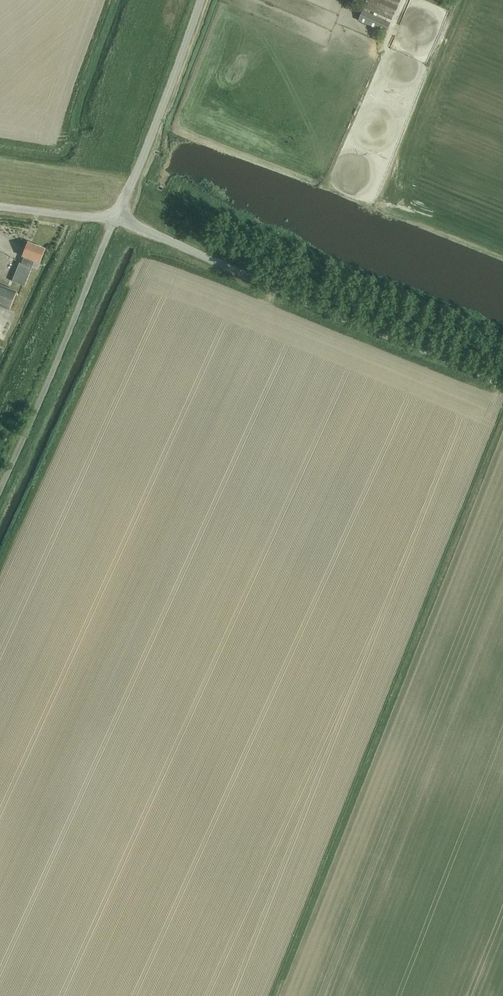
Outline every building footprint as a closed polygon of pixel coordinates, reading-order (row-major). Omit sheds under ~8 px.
[(386,32),(400,0),(367,0),(364,7),(358,20),(386,32)] [(40,263),(46,249),(28,242),(22,256),(26,258),(23,264),(20,263),(12,281),(25,286),(35,261),(40,263)] [(9,310),(17,292),(0,285),(0,307),(9,310)]
